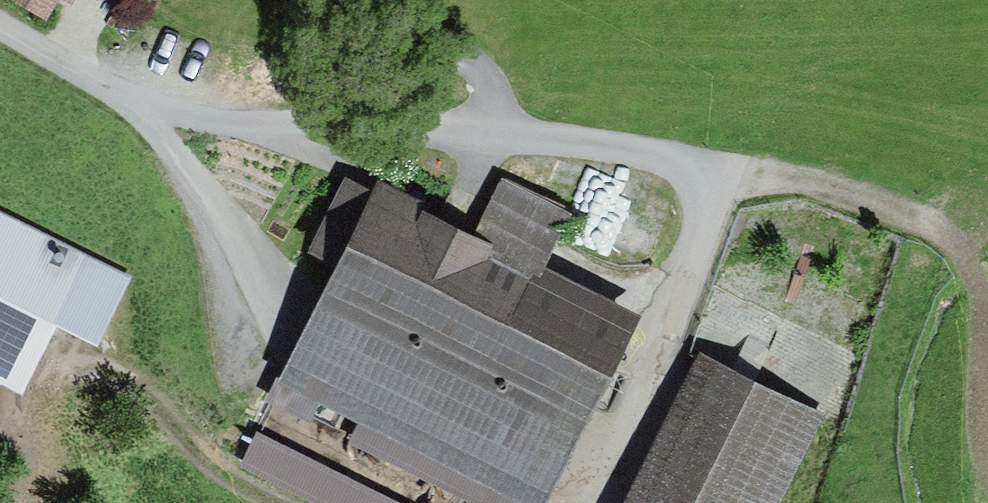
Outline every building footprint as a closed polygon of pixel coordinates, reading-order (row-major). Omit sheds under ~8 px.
[(279,385),(520,502),(543,502),(635,317),(538,269),(563,217),(501,186),(475,239),(375,190),(279,385)] [(22,396),(57,324),(102,346),(136,278),(0,211),(0,385),(22,396)] [(627,502),(736,502),(743,489),(770,502),(783,502),(827,414),(701,352),(627,502)]
